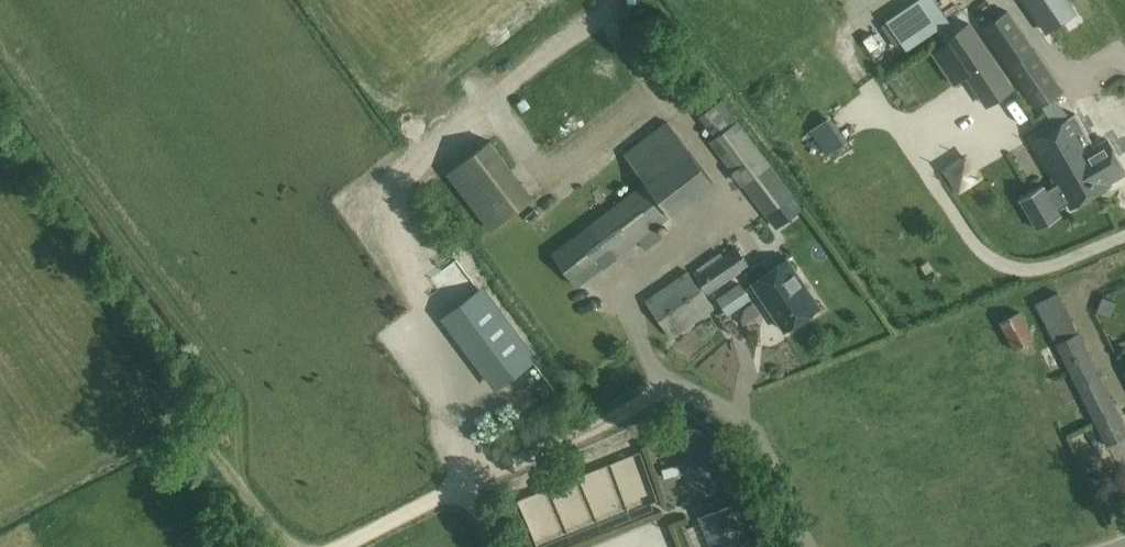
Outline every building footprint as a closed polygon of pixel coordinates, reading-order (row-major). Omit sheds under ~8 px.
[(945,12),(937,0),(916,0),(887,19),(902,41),(945,12)] [(1045,30),(1060,20),(1057,16),(1072,6),(1068,0),(1024,0),(1045,30)] [(1061,92),(1034,50),(1008,11),(982,28),(1035,109),(1061,92)] [(943,40),(945,44),(933,52),(954,84),(967,75),(987,105),(1012,87),(993,58),(969,23),(943,40)] [(714,138),(709,142),(765,215),(791,195),(719,100),(698,117),(714,138)] [(941,165),(983,140),(963,106),(921,130),(941,165)] [(1076,112),(1030,141),(1057,184),(1045,191),(1042,185),(1019,198),(1037,228),(1060,215),(1055,206),(1065,201),(1070,208),(1109,186),(1107,182),(1124,172),(1124,170),(1107,140),(1090,150),(1086,142),(1092,139),(1076,112)] [(623,151),(644,179),(670,214),(714,182),(666,119),(623,151)] [(446,171),(490,227),(532,195),(489,139),(446,171)] [(966,156),(946,169),(959,189),(960,188),(959,185),(976,174),(978,176),(979,176),(966,156)] [(576,286),(638,239),(646,249),(663,235),(656,225),(670,214),(644,179),(550,250),(576,286)] [(731,233),(686,256),(692,267),(737,244),(731,233)] [(709,293),(749,265),(735,245),(695,273),(709,293)] [(783,331),(818,307),(786,260),(769,271),(761,260),(745,271),(753,282),(751,284),(783,331)] [(645,299),(672,337),(714,308),(687,270),(645,299)] [(1095,282),(1090,298),(1102,301),(1106,286),(1095,282)] [(728,313),(750,298),(740,283),(718,298),(728,313)] [(479,290),(448,314),(501,384),(533,360),(479,290)] [(1035,303),(1106,445),(1124,436),(1124,429),(1057,292),(1035,303)] [(1033,337),(1019,311),(998,322),(1012,348),(1033,337)] [(1056,413),(1057,425),(1075,423),(1074,411),(1056,413)] [(633,443),(512,481),(527,527),(648,488),(633,443)] [(730,497),(754,484),(735,448),(711,461),(730,497)] [(733,503),(698,517),(710,546),(750,546),(733,503)]
